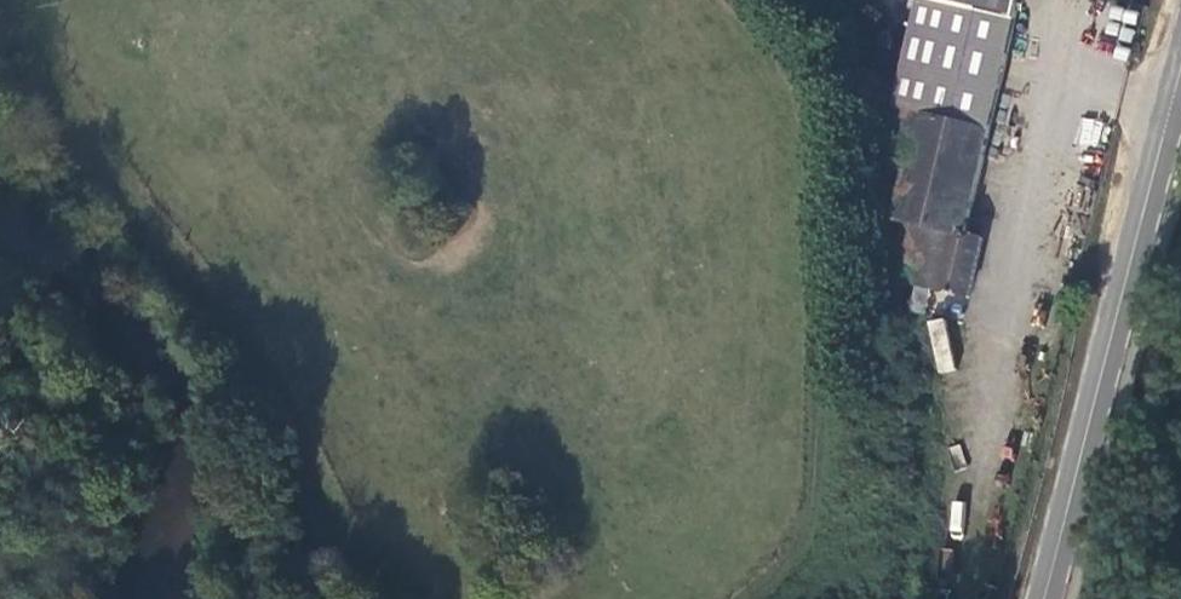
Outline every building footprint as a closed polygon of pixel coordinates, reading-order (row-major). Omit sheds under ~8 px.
[(914,312),(932,316),(940,284),(974,292),(988,234),(969,230),(1021,15),(957,0),(924,0),(888,150),(912,156),(899,213),(917,217),(912,238),(917,239),(913,258),(926,261),(914,312)] [(1021,15),(1024,0),(957,0),(1021,15)] [(929,319),(934,373),(951,371),(946,318),(929,319)]
